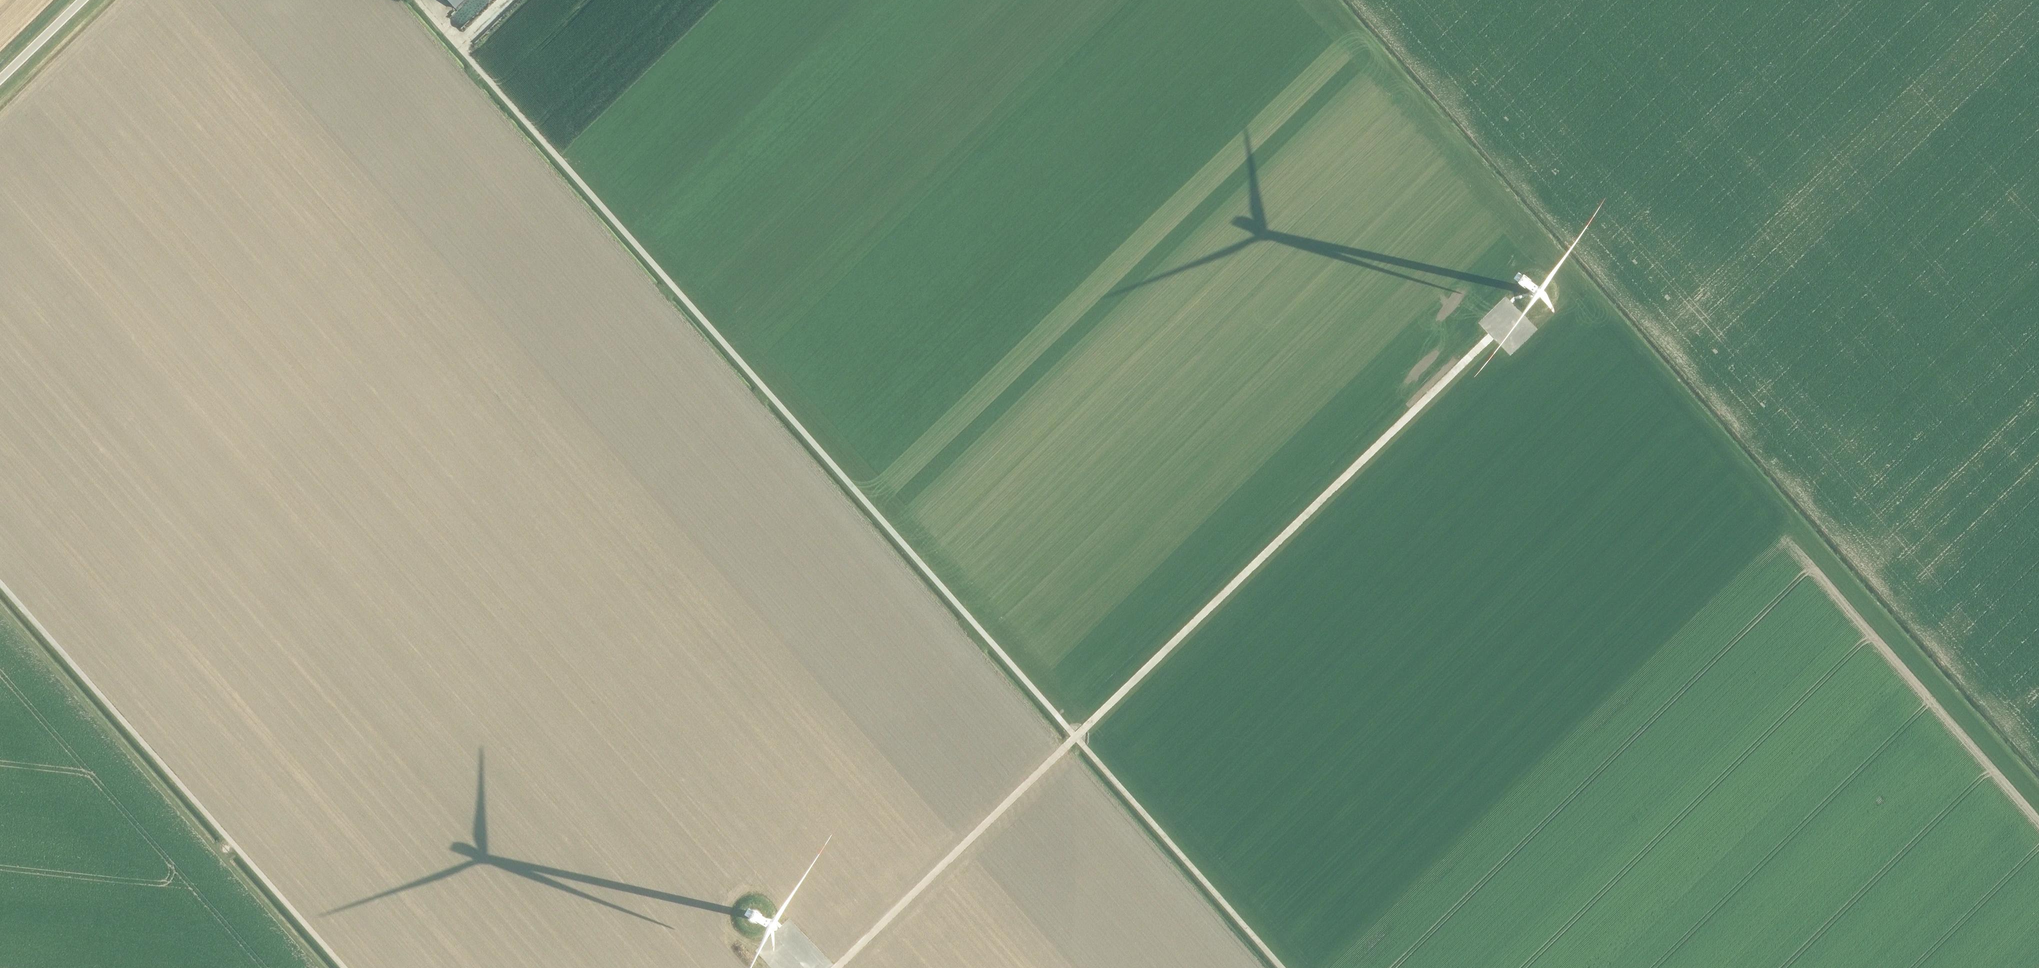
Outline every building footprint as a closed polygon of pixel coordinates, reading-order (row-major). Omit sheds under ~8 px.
[(219,852),(228,862),(233,858),(223,847),(219,852)] [(1255,934),(1251,939),(1260,945),(1264,941),(1255,934)]
